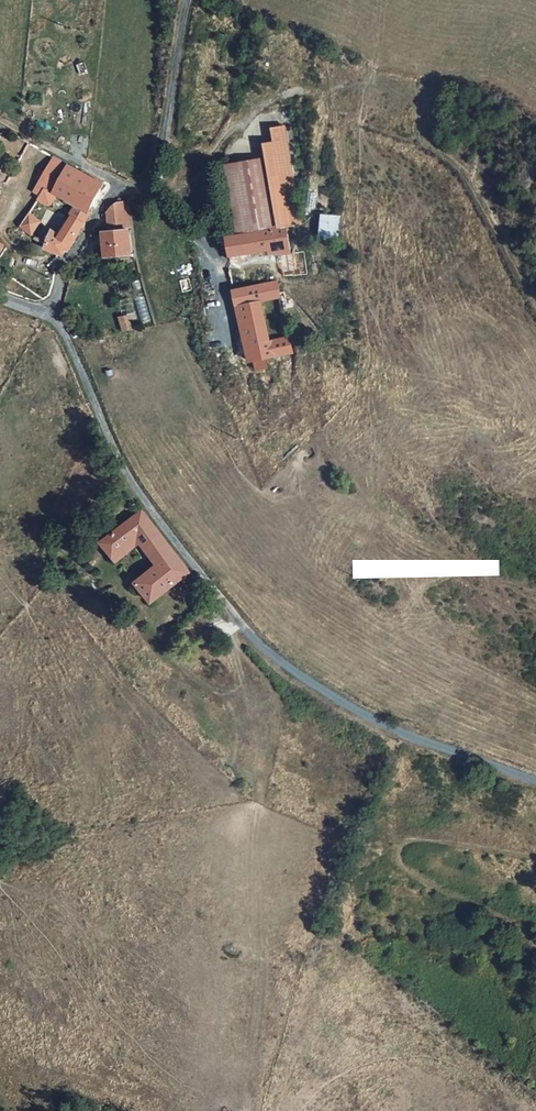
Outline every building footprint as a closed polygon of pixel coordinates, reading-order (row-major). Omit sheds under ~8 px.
[(275,128),(277,142),(291,140),(289,126),(275,128)] [(270,157),(280,228),(289,227),(304,224),(303,215),(291,140),(277,142),(268,143),(270,157)] [(51,191),(68,163),(52,154),(34,188),(40,192),(43,187),(51,191)] [(240,233),(269,229),(280,228),(270,157),(229,163),(232,185),(233,185),(240,233)] [(83,171),(68,163),(51,191),(53,192),(68,198),(83,171)] [(103,182),(83,171),(68,198),(78,203),(89,209),(103,182)] [(47,204),(53,192),(51,191),(43,187),(40,192),(36,199),(47,204)] [(92,211),(89,209),(78,203),(62,232),(77,238),(92,211)] [(108,233),(128,229),(124,203),(116,204),(105,209),(108,233)] [(128,229),(131,254),(134,254),(132,203),(124,203),(128,229)] [(29,212),(18,228),(29,236),(41,221),(29,212)] [(339,218),(321,216),(319,237),(337,239),(339,218)] [(269,229),(272,247),(272,252),(281,250),(291,248),(289,227),(280,228),(269,229)] [(72,248),(77,238),(62,232),(54,229),(47,246),(66,252),(68,246),(72,248)] [(109,257),(131,254),(128,229),(108,233),(105,233),(109,257)] [(247,251),(272,247),(269,229),(240,233),(229,235),(232,254),(247,251)] [(291,248),(281,250),(284,276),(295,275),(291,248)] [(247,251),(232,254),(233,259),(248,257),(247,251)] [(277,279),(277,278),(257,283),(261,298),(280,293),(277,279)] [(261,298),(257,283),(233,289),(236,304),(261,298)] [(256,320),(262,341),(272,339),(262,301),(237,307),(240,323),(256,320)] [(129,316),(119,319),(122,331),(133,328),(129,316)] [(272,339),(262,341),(256,320),(240,323),(247,355),(248,360),(253,359),(255,370),(268,366),(267,362),(273,361),(272,355),(276,354),(272,339)] [(291,334),(272,339),(276,354),(287,351),(294,350),(291,334)] [(154,523),(144,509),(103,540),(120,560),(126,554),(122,549),(137,536),(154,523)] [(190,571),(154,523),(137,536),(142,542),(158,563),(174,583),(190,571)] [(142,542),(137,536),(122,549),(126,554),(142,542)] [(151,600),(174,583),(158,563),(136,580),(151,600)]
